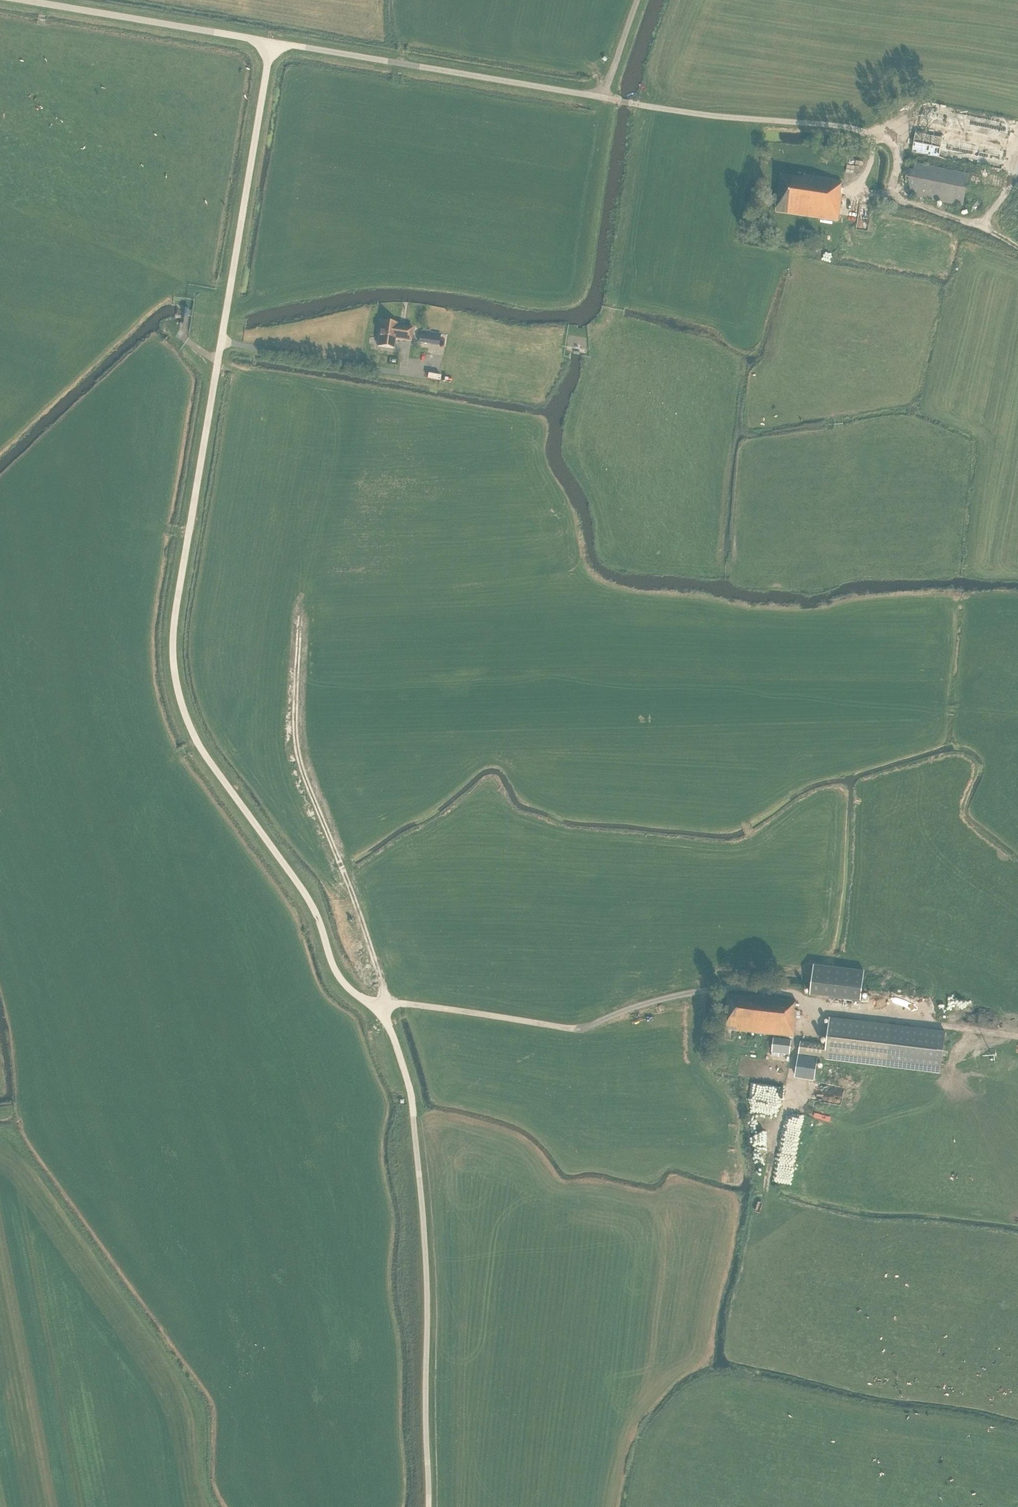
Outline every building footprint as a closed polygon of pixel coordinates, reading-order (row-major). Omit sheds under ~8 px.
[(1011,119),(922,101),(911,152),(1001,170),(1011,119)] [(969,174),(910,162),(903,195),(962,207),(969,174)] [(803,178),(781,175),(775,212),(838,221),(842,195),(840,195),(842,182),(803,177),(803,178)] [(802,241),(811,242),(813,232),(804,230),(802,241)] [(394,349),(395,339),(411,341),(413,328),(397,326),(397,324),(381,322),(378,346),(394,349)] [(430,332),(420,330),(418,343),(428,344),(430,332)] [(371,954),(366,955),(369,971),(374,970),(371,954)] [(860,1002),(864,972),(813,966),(809,996),(860,1002)] [(774,1052),(791,1054),(792,1047),(796,1012),(794,1011),(795,1001),(750,996),(749,998),(727,996),(724,1030),(786,1037),(785,1045),(775,1044),(774,1052)] [(826,1045),(800,1042),(798,1055),(799,1055),(799,1054),(825,1058),(825,1060),(940,1074),(945,1032),(829,1018),(826,1045)] [(799,1055),(797,1068),(817,1071),(819,1058),(799,1055)]
